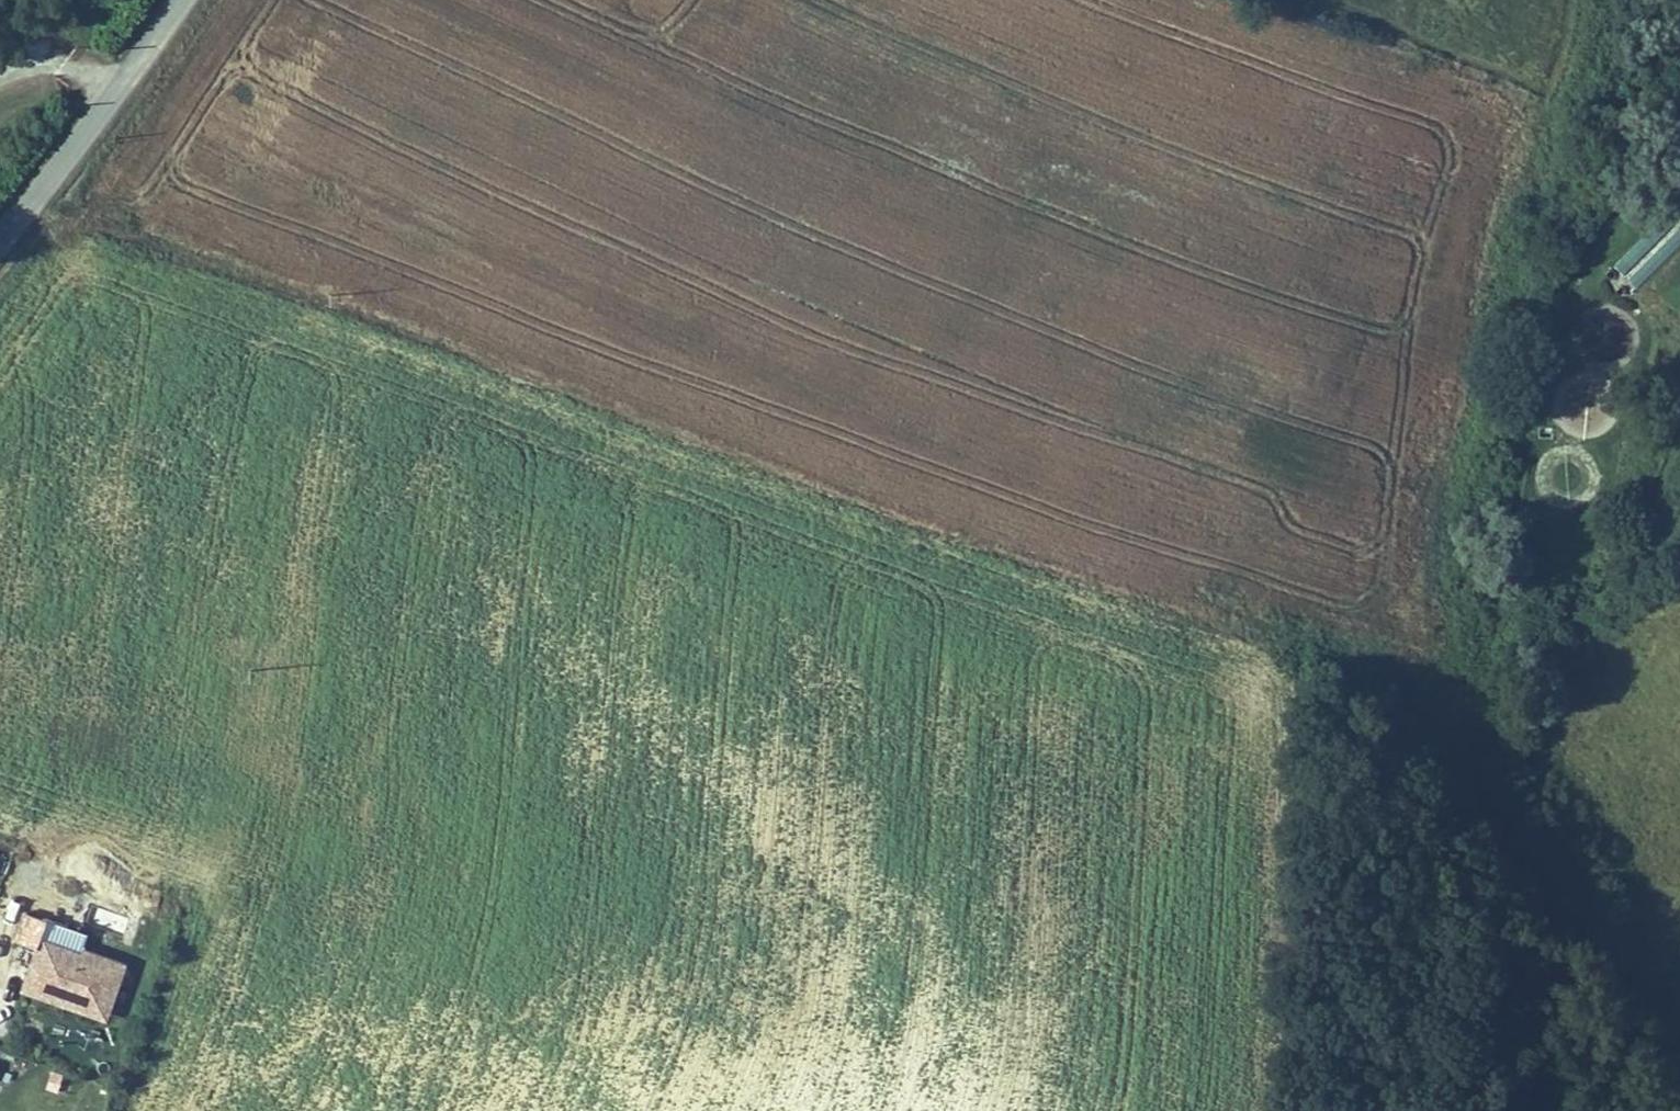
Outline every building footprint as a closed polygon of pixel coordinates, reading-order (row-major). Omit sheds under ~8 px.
[(1635,287),(1679,243),(1679,236),(1662,218),(1614,265),(1635,287)] [(18,872),(5,909),(65,928),(74,898),(86,902),(90,888),(50,875),(48,881),(18,872)] [(22,988),(109,1018),(129,962),(41,932),(22,988)]
